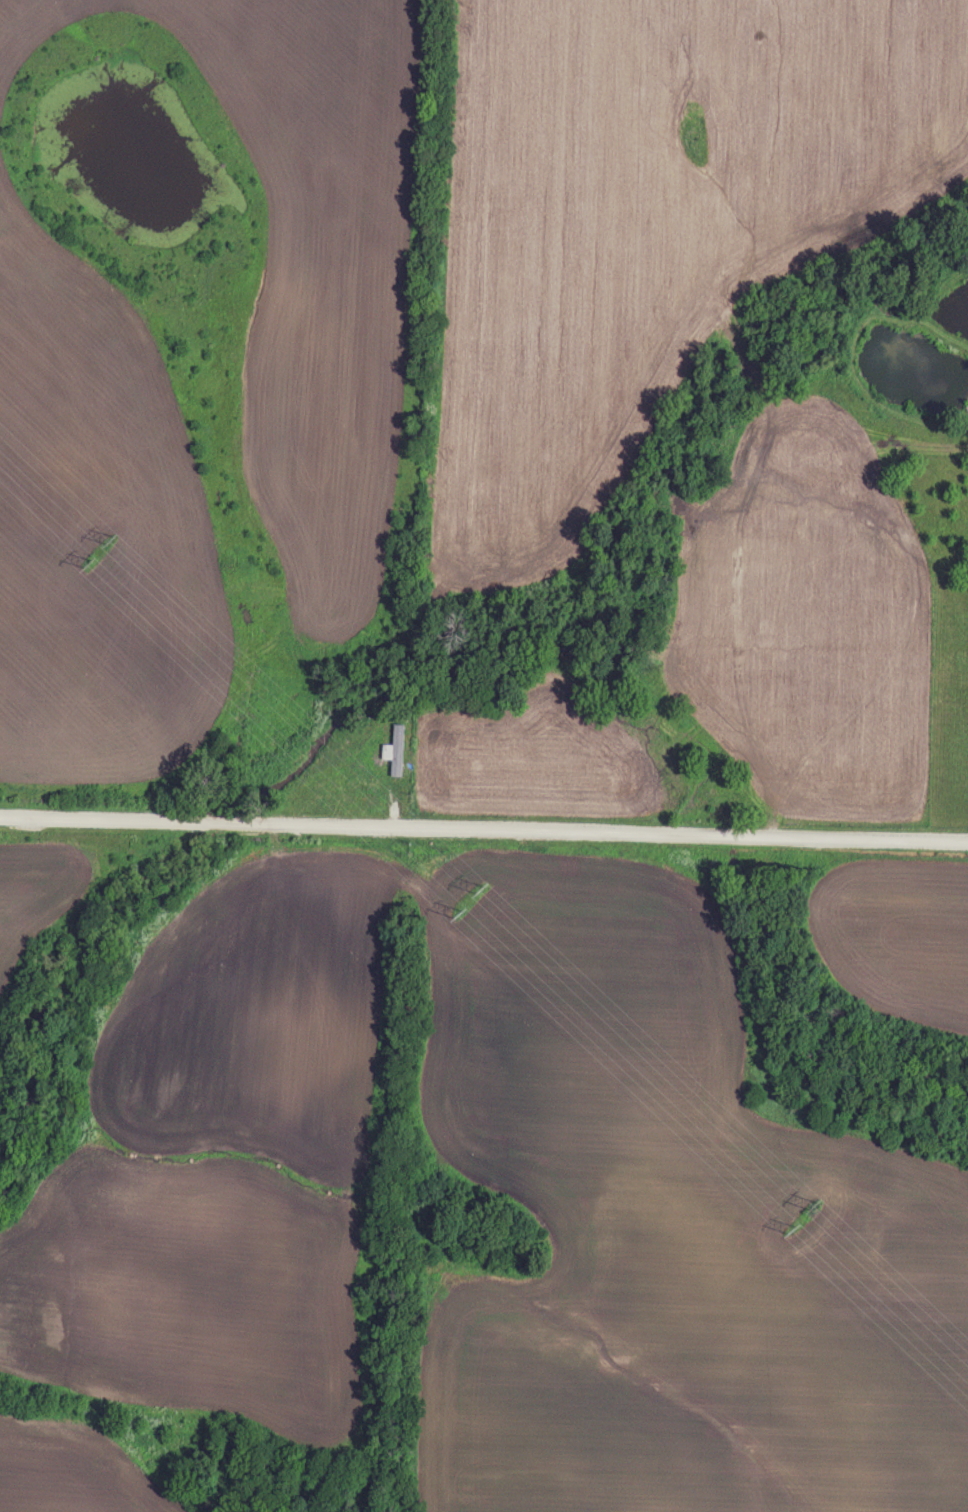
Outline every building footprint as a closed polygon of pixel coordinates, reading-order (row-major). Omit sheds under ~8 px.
[(401,776),(402,725),(391,725),(390,776),(401,776)]
